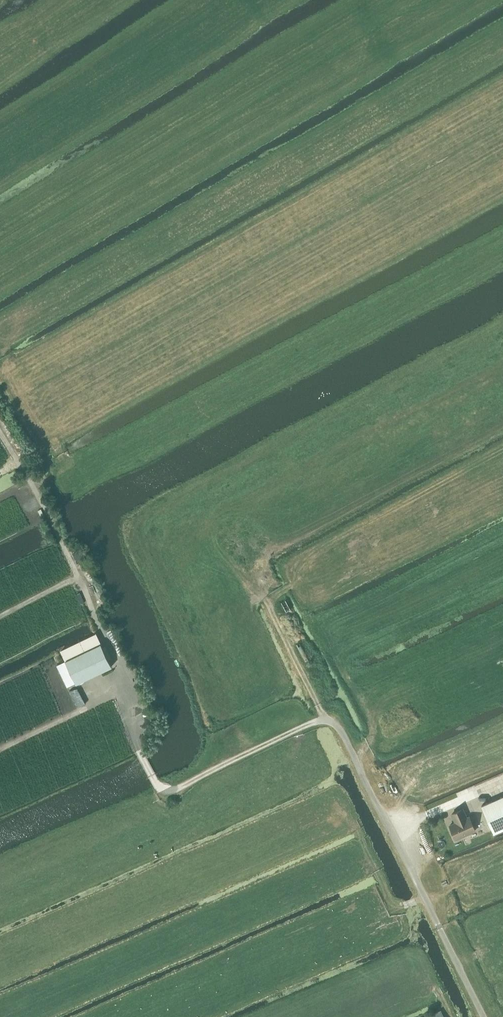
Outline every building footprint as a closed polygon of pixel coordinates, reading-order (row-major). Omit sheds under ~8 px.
[(286,600),(282,602),(287,611),(291,609),(286,600)] [(65,661),(76,683),(112,666),(101,644),(65,661)] [(494,833),(502,829),(502,796),(482,805),(494,833)] [(450,825),(456,839),(475,830),(469,816),(467,818),(463,809),(452,814),(455,820),(456,819),(457,822),(450,825)]
